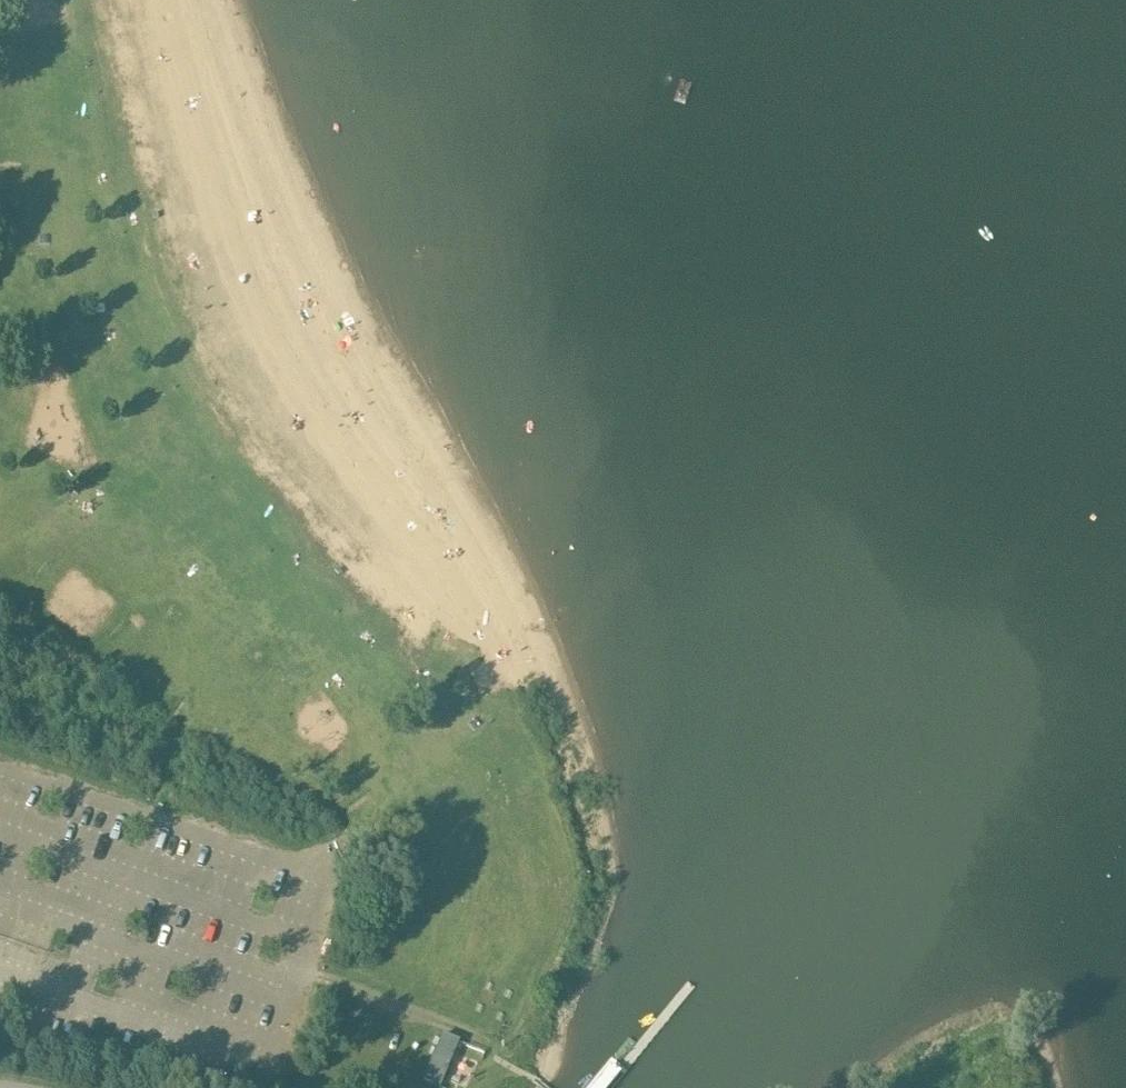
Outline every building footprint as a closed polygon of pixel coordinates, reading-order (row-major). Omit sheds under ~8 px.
[(507,1062),(510,1055),(441,1021),(416,1084),(424,1087),(494,1087),(503,1069),(534,1085),(538,1079),(507,1062)]
